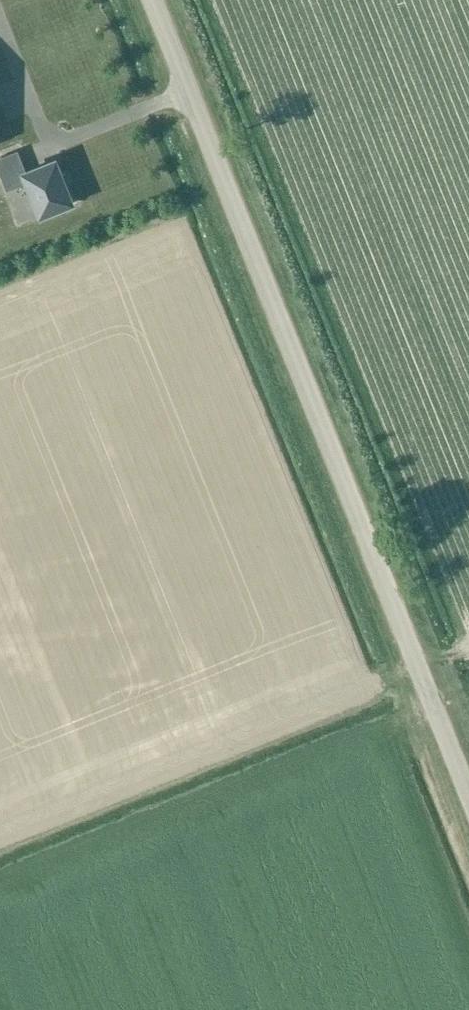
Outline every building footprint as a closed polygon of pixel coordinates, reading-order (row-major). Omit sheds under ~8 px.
[(71,200),(54,160),(25,171),(17,150),(0,157),(0,173),(7,189),(27,180),(40,212),(71,200)]
